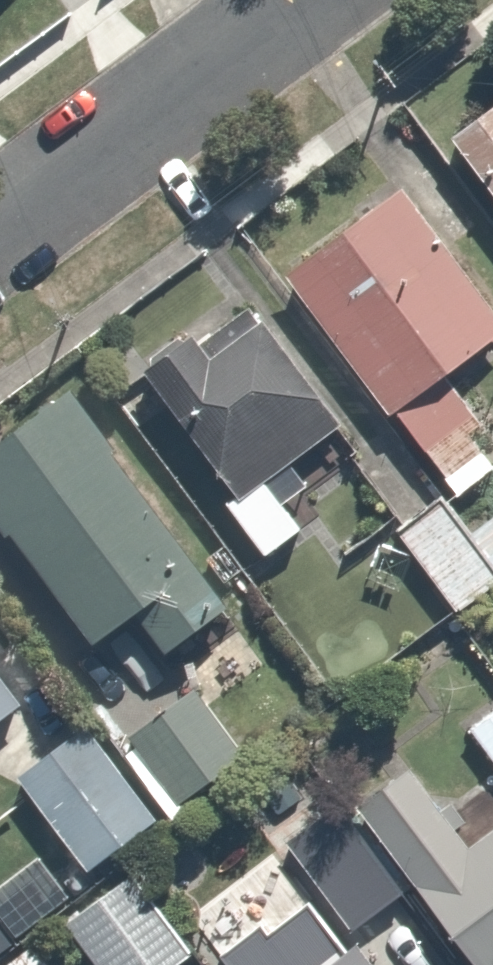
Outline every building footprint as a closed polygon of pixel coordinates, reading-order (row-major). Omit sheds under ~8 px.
[(444,135),(492,197),(492,97),(444,135)] [(438,358),(492,322),(492,278),(422,171),(280,265),(371,403),(412,465),(479,421),(438,358)] [(170,343),(135,370),(227,488),(221,493),(272,558),(332,511),(286,453),(346,406),(269,307),(190,369),(170,343)] [(0,442),(0,521),(81,637),(129,603),(165,654),(234,606),(81,385),(0,442)] [(394,520),(458,601),(492,573),(492,440),(394,520)] [(8,689),(0,678),(0,695),(8,689)] [(472,730),(492,759),(492,715),(472,730)] [(94,725),(16,777),(76,866),(154,813),(94,725)] [(345,795),(410,885),(468,964),(492,964),(492,806),(461,830),(404,752),(345,795)] [(345,795),(288,837),(353,926),(410,885),(345,795)] [(64,918),(96,964),(175,964),(193,953),(136,869),(64,918)] [(315,964),(409,964),(377,920),(315,964)]
